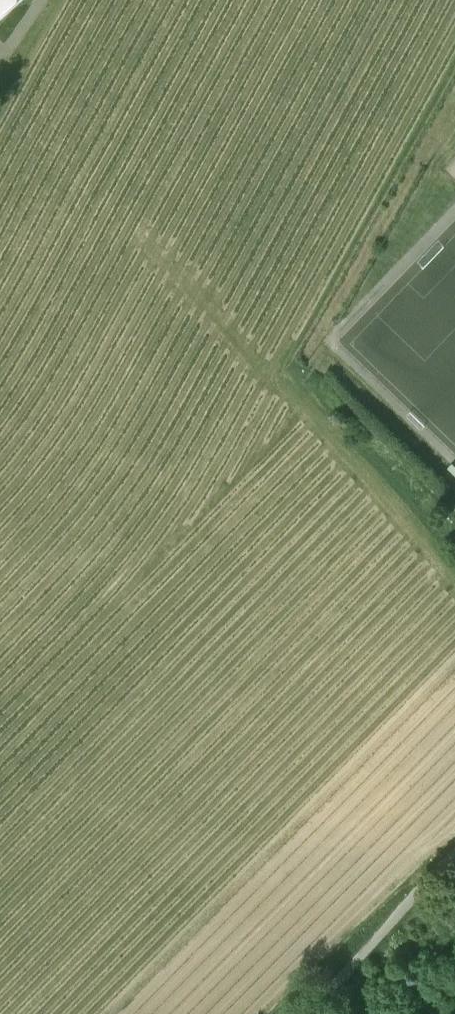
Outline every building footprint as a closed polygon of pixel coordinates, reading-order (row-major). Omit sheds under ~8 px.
[(20,0),(0,0),(0,18),(20,0)]
